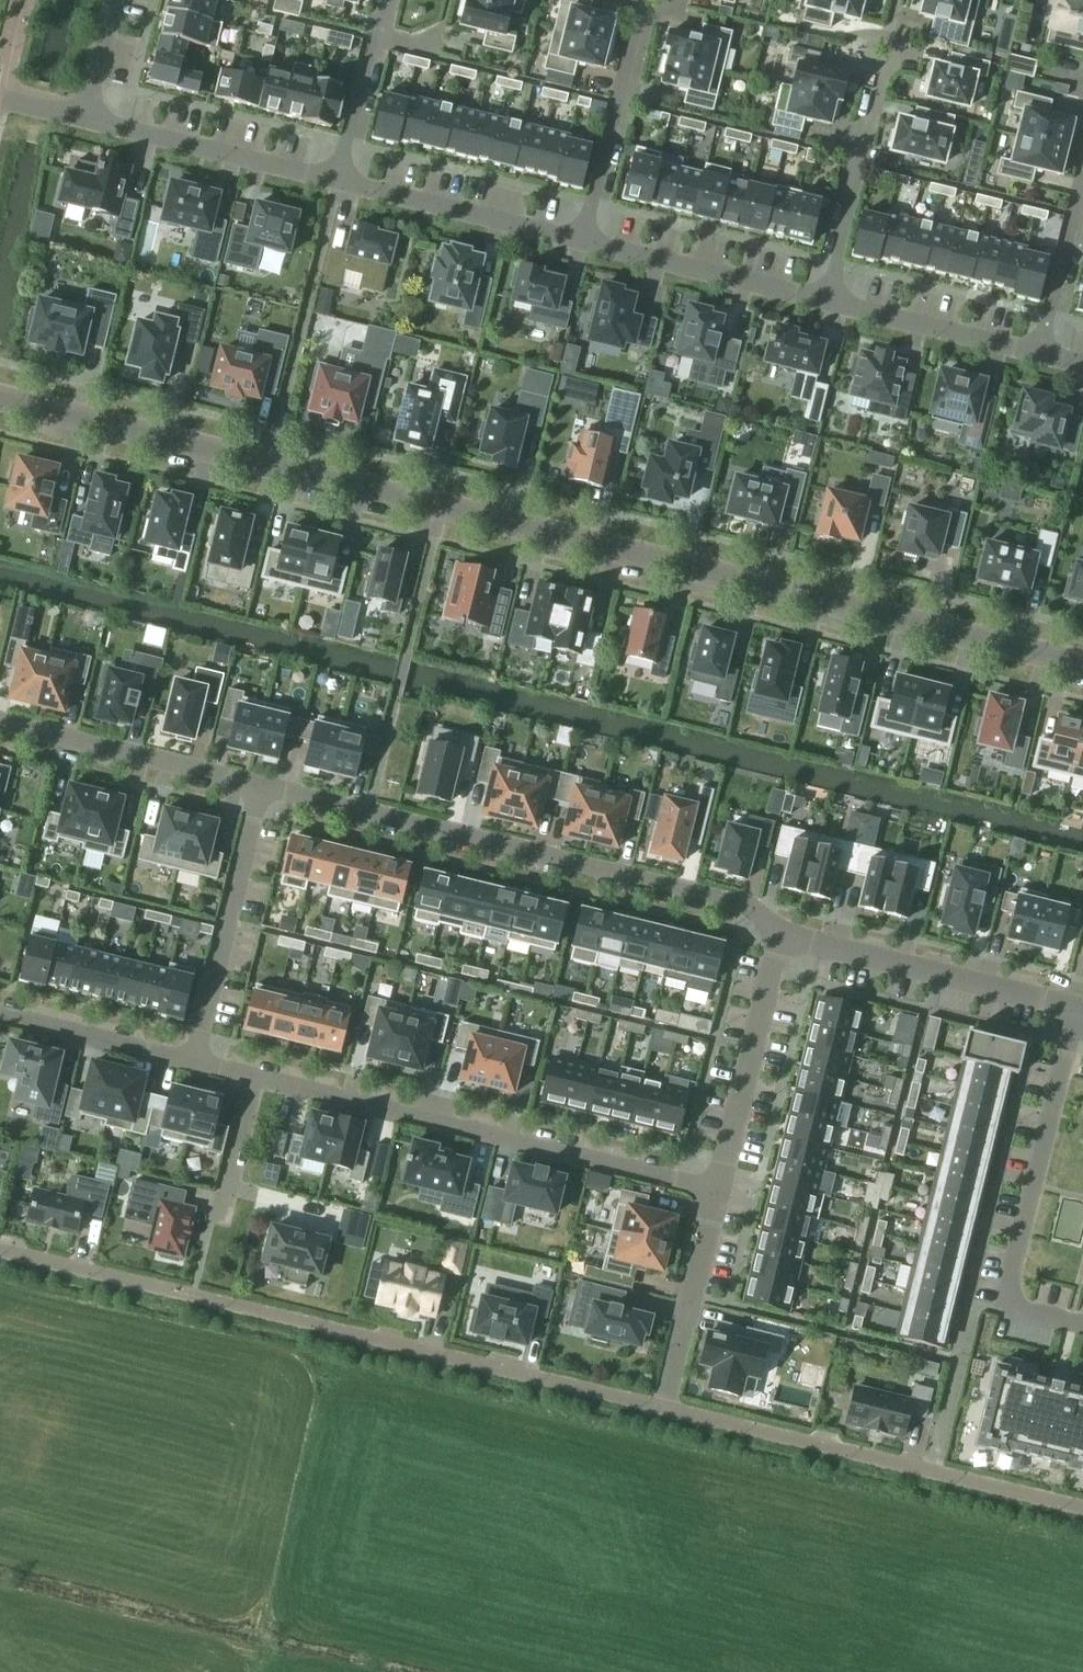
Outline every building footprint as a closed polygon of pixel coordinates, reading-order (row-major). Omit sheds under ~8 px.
[(167,13),(212,24),(217,0),(170,0),(167,13)] [(288,0),(276,0),(273,12),(299,18),(303,4),(288,0)] [(523,16),(526,0),(468,0),(468,1),(465,0),(462,0),(462,1),(523,16)] [(615,46),(619,29),(613,27),(615,19),(591,13),(594,0),(561,0),(553,31),(615,46)] [(806,8),(803,23),(830,30),(834,15),(847,18),(858,21),(862,8),(866,9),(868,0),(808,0),(806,8)] [(968,50),(980,0),(919,0),(918,2),(923,3),(919,16),(933,19),(927,41),(968,50)] [(1046,44),(1082,53),(1082,0),(1074,0),(1074,2),(1067,0),(1058,0),(1051,26),(1051,28),(1050,28),(1046,44)] [(523,16),(462,1),(458,17),(463,18),(461,27),(486,34),(483,49),(513,56),(523,16)] [(167,13),(161,37),(188,43),(188,45),(216,51),(222,26),(212,24),(167,13)] [(301,36),(304,26),(297,24),(293,23),(290,34),(301,36)] [(273,28),(258,25),(256,34),(271,38),(273,28)] [(668,59),(723,72),(732,33),(703,26),(700,40),(669,33),(665,48),(671,50),(669,58),(668,59)] [(310,37),(326,41),(328,32),(313,28),(310,37)] [(615,46),(553,31),(543,71),(574,79),(578,64),(602,70),(604,61),(611,63),(615,46)] [(349,52),(353,38),(328,32),(326,41),(325,46),(349,52)] [(188,43),(161,37),(150,83),(199,95),(199,94),(203,78),(181,73),(188,45),(188,43)] [(825,41),(809,37),(807,45),(823,49),(825,41)] [(275,49),(265,47),(262,62),(271,64),(275,49)] [(792,90),(841,102),(847,77),(817,69),(820,55),(792,48),(788,62),(799,65),(793,89),(792,90)] [(233,64),(236,55),(221,51),(219,60),(233,64)] [(990,64),(952,55),(948,69),(935,66),(932,79),(927,78),(923,94),(928,95),(927,98),(968,108),(975,78),(986,81),(990,64)] [(415,68),(417,60),(405,57),(403,65),(415,68)] [(668,59),(669,58),(663,57),(659,75),(664,76),(662,85),(687,91),(684,105),(713,112),(723,72),(668,59)] [(1033,79),(1037,63),(1009,57),(1005,72),(1033,79)] [(417,60),(415,68),(428,71),(430,63),(417,60)] [(316,82),(319,69),(296,63),(293,77),(283,117),(307,124),(316,82)] [(462,79),(464,70),(451,67),(449,76),(462,79)] [(464,70),(462,79),(475,82),(477,73),(464,70)] [(268,71),(265,83),(259,110),(258,111),(263,112),(283,117),(293,77),(268,71)] [(259,110),(265,83),(222,73),(215,98),(214,98),(214,99),(259,110)] [(508,90),(510,81),(497,78),(495,87),(508,90)] [(510,81),(508,90),(520,93),(522,85),(510,81)] [(331,130),(333,120),(339,121),(345,99),(339,97),(341,88),(316,82),(307,124),(331,130)] [(792,90),(793,89),(782,87),(772,127),(801,134),(805,120),(830,126),(832,117),(837,118),(841,102),(792,90)] [(554,101),(556,93),(543,90),(541,98),(554,101)] [(556,93),(554,101),(566,104),(568,96),(556,93)] [(1018,137),(1067,149),(1074,123),(1047,116),(1051,102),(1017,94),(1014,108),(1024,110),(1018,137)] [(407,102),(405,102),(383,96),(372,139),(398,146),(399,141),(397,141),(407,102)] [(420,146),(431,103),(407,98),(405,102),(407,102),(397,141),(399,141),(420,146)] [(591,101),(579,98),(577,107),(589,110),(591,101)] [(443,152),(454,109),(431,103),(420,146),(443,152)] [(466,158),(477,115),(454,109),(443,152),(466,158)] [(896,150),(895,153),(944,165),(955,119),(920,110),(916,124),(903,121),(900,134),(895,133),(891,149),(896,150)] [(658,127),(667,129),(670,116),(661,114),(658,127)] [(490,164),(500,121),(477,115),(466,158),(490,164)] [(691,131),(693,122),(680,119),(678,128),(691,131)] [(513,169),(523,126),(500,121),(490,164),(513,169)] [(693,122),(691,131),(704,134),(706,125),(693,122)] [(536,175),(546,132),(523,126),(513,169),(536,175)] [(737,142),(739,133),(726,130),(724,139),(737,142)] [(546,132),(536,175),(557,180),(559,181),(569,142),(570,142),(571,138),(546,132)] [(739,133),(737,142),(750,145),(752,136),(739,133)] [(1067,149),(1018,137),(1011,164),(1001,162),(998,175),(1031,183),(1035,170),(1060,176),(1067,149)] [(783,153),(785,145),(772,141),(770,150),(783,153)] [(559,181),(557,180),(556,184),(582,191),(592,148),(570,142),(569,142),(559,181)] [(785,145),(783,153),(796,156),(798,148),(785,145)] [(648,204),(661,154),(636,148),(627,187),(625,187),(621,200),(635,203),(635,201),(648,204)] [(817,152),(808,150),(805,163),(814,165),(817,152)] [(661,154),(648,204),(671,210),(681,170),(684,160),(661,154)] [(73,175),(67,173),(60,203),(117,217),(112,236),(129,241),(138,204),(123,201),(130,170),(101,162),(100,167),(76,162),(73,175)] [(727,182),(729,182),(731,172),(705,165),(703,176),(704,176),(693,215),(716,221),(727,182)] [(681,170),(671,210),(693,215),(704,176),(703,176),(681,170)] [(976,188),(979,176),(966,172),(963,185),(976,188)] [(895,185),(897,177),(885,173),(883,182),(895,185)] [(897,177),(895,185),(908,188),(910,180),(897,177)] [(740,227),(750,187),(729,182),(727,182),(716,221),(740,227)] [(191,259),(215,265),(225,224),(213,221),(219,196),(172,184),(162,223),(198,232),(191,259)] [(941,197),(943,188),(931,185),(928,193),(941,197)] [(786,238),(798,193),(773,186),(772,193),(773,193),(763,232),(776,236),(776,238),(783,239),(783,237),(786,238)] [(750,187),(740,227),(763,232),(773,193),(772,193),(750,187)] [(943,188),(941,197),(954,200),(956,191),(943,188)] [(798,193),(786,238),(799,241),(799,243),(812,247),(816,233),(814,233),(822,198),(798,193)] [(987,208),(989,199),(977,196),(975,205),(987,208)] [(989,199),(987,208),(1000,211),(1002,202),(989,199)] [(262,248),(288,255),(298,215),(257,205),(251,231),(234,227),(224,265),(256,273),(262,248)] [(1033,219),(1035,210),(1023,207),(1020,216),(1033,219)] [(1035,210),(1033,219),(1046,222),(1048,214),(1035,210)] [(36,213),(28,244),(31,245),(47,248),(54,217),(37,213),(36,213)] [(886,220),(885,220),(862,214),(852,257),(878,263),(879,259),(877,259),(886,220)] [(900,264),(910,221),(886,215),(885,220),(886,220),(877,259),(879,259),(900,264)] [(910,221),(900,264),(923,270),(934,227),(910,221)] [(354,225),(347,255),(332,252),(324,284),(340,288),(340,287),(359,292),(360,288),(381,294),(388,266),(389,266),(396,239),(375,234),(376,230),(354,225)] [(934,227),(923,270),(946,276),(957,233),(934,227)] [(957,233),(946,276),(969,281),(980,238),(957,233)] [(980,238),(969,281),(992,287),(1003,244),(980,238)] [(117,242),(113,262),(129,266),(133,246),(117,242)] [(1003,244),(992,287),(1014,292),(1016,293),(1025,254),(1026,254),(1027,250),(1025,250),(1003,244)] [(452,253),(444,251),(441,264),(437,263),(433,279),(437,280),(435,288),(451,292),(447,306),(468,311),(464,327),(479,330),(488,294),(474,290),(482,260),(467,257),(468,253),(453,249),(452,253)] [(1016,293),(1014,292),(1013,297),(1038,303),(1049,260),(1026,254),(1025,254),(1016,293)] [(132,261),(131,267),(141,270),(143,263),(132,261)] [(521,271),(515,270),(511,288),(516,290),(513,302),(533,307),(529,322),(565,331),(571,305),(558,302),(563,282),(541,276),(542,272),(522,267),(521,271)] [(220,276),(217,286),(227,288),(230,278),(220,276)] [(594,323),(589,342),(622,350),(624,344),(649,350),(656,322),(639,318),(638,320),(630,318),(635,298),(621,295),(622,291),(603,286),(598,306),(594,305),(590,322),(594,323)] [(84,312),(40,301),(38,312),(32,310),(27,333),(32,334),(30,344),(47,348),(46,353),(63,357),(64,352),(81,356),(84,346),(104,351),(117,297),(89,291),(84,312)] [(321,292),(315,315),(328,318),(333,294),(321,292)] [(678,351),(677,356),(694,360),(689,381),(721,389),(725,372),(733,374),(740,345),(718,339),(722,320),(709,316),(710,312),(689,307),(683,334),(678,333),(674,350),(678,351)] [(154,327),(138,323),(127,367),(143,371),(141,380),(162,385),(164,376),(167,377),(172,359),(174,350),(176,341),(195,345),(203,313),(179,308),(175,323),(156,318),(154,327)] [(795,338),(796,333),(777,328),(775,333),(773,333),(771,340),(770,340),(769,344),(770,345),(767,357),(788,363),(786,369),(798,372),(791,399),(808,403),(804,420),(818,424),(827,389),(814,385),(824,345),(795,338)] [(254,358),(222,350),(212,388),(228,392),(227,397),(242,400),(243,396),(259,400),(262,387),(275,390),(288,339),(260,332),(254,358)] [(553,344),(549,361),(560,363),(564,347),(553,344)] [(374,410),(386,359),(363,353),(356,379),(336,374),(337,369),(317,364),(310,393),(315,394),(310,412),(326,416),(325,421),(340,424),(341,420),(357,424),(361,407),(374,410)] [(897,393),(904,364),(890,361),(892,357),(877,353),(876,357),(862,354),(860,361),(855,359),(850,377),(856,379),(851,397),(871,401),(868,413),(901,421),(907,396),(897,393)] [(206,375),(209,362),(198,359),(195,373),(206,375)] [(650,372),(645,395),(668,400),(672,386),(663,384),(665,375),(650,372)] [(429,394),(408,389),(395,443),(410,446),(409,450),(426,453),(426,450),(429,451),(437,420),(454,424),(465,380),(434,373),(429,394)] [(959,445),(982,451),(995,400),(980,396),(983,384),(961,378),(959,375),(948,373),(945,374),(942,374),(931,420),(963,428),(959,445)] [(592,405),(597,387),(562,379),(558,397),(592,405)] [(635,380),(633,389),(644,391),(646,383),(635,380)] [(1024,394),(1014,431),(1034,436),(1032,444),(1037,445),(1036,449),(1054,453),(1055,450),(1074,454),(1082,421),(1067,417),(1069,413),(1049,408),(1051,400),(1046,399),(1047,395),(1029,391),(1028,395),(1024,394)] [(515,418),(491,412),(488,425),(483,423),(479,440),(484,442),(481,454),(494,458),(493,464),(514,469),(525,424),(540,428),(547,400),(521,394),(515,418)] [(619,432),(630,434),(637,404),(626,402),(619,432)] [(698,447),(716,452),(724,419),(706,415),(698,447)] [(623,453),(626,440),(613,437),(612,441),(582,434),(579,448),(573,447),(568,467),(574,468),(571,481),(603,489),(612,451),(623,453)] [(665,464),(650,461),(644,489),(650,491),(648,500),(670,505),(672,496),(686,500),(698,453),(669,446),(665,464)] [(882,455),(879,467),(891,470),(894,458),(882,455)] [(19,461),(18,467),(13,466),(9,484),(13,485),(8,509),(35,516),(32,529),(51,534),(58,535),(60,529),(66,504),(51,501),(54,488),(52,488),(57,470),(19,461)] [(742,480),(736,479),(727,515),(776,527),(781,506),(796,510),(805,476),(787,472),(783,491),(758,484),(759,479),(743,475),(742,480)] [(73,518),(67,543),(91,549),(94,535),(114,540),(115,539),(119,540),(123,523),(119,522),(127,489),(112,486),(114,482),(96,477),(90,505),(89,505),(86,517),(87,517),(86,521),(73,518)] [(819,533),(818,538),(837,542),(838,538),(858,543),(861,529),(862,529),(865,516),(864,516),(868,503),(882,507),(889,481),(873,477),(869,496),(852,492),(851,498),(827,492),(823,511),(819,510),(815,526),(819,527),(818,533),(819,533)] [(158,497),(151,523),(147,522),(143,540),(147,541),(146,544),(155,546),(152,557),(173,562),(171,572),(185,575),(194,539),(181,536),(190,500),(173,496),(172,501),(158,497)] [(946,518),(909,509),(899,553),(903,554),(902,558),(917,562),(918,557),(922,559),(924,553),(938,557),(941,546),(958,550),(966,516),(948,511),(946,518)] [(222,512),(221,515),(217,532),(213,531),(209,545),(213,547),(209,563),(209,562),(208,565),(209,565),(205,580),(248,590),(254,568),(241,565),(252,523),(253,520),(250,519),(250,520),(224,513),(222,512)] [(305,533),(289,529),(282,555),(269,551),(262,579),(301,588),(314,535),(305,532),(305,533)] [(986,544),(977,581),(1028,593),(1035,564),(1048,568),(1056,537),(1041,533),(1035,556),(986,544)] [(324,537),(314,535),(301,588),(339,598),(347,570),(333,567),(339,542),(324,537)] [(398,588),(407,553),(390,549),(389,554),(380,551),(373,579),(369,578),(365,594),(370,595),(368,599),(386,604),(384,612),(398,616),(405,589),(398,588)] [(60,559),(57,573),(68,576),(71,562),(60,559)] [(493,574),(458,565),(444,619),(460,623),(459,625),(463,626),(464,624),(485,629),(484,635),(500,639),(509,601),(488,596),(493,574)] [(1063,600),(1082,605),(1082,566),(1076,565),(1073,580),(1069,579),(1063,600)] [(554,641),(565,593),(557,591),(559,586),(544,583),(543,588),(541,587),(534,616),(520,613),(514,641),(528,644),(530,635),(554,641)] [(571,594),(566,593),(565,593),(554,641),(553,647),(579,653),(576,664),(593,669),(601,637),(586,633),(594,600),(589,598),(590,594),(572,590),(571,594)] [(639,613),(636,612),(625,656),(653,663),(651,671),(666,674),(672,648),(660,645),(666,619),(652,616),(653,611),(640,608),(639,613)] [(344,610),(340,625),(355,628),(358,613),(344,610)] [(738,673),(725,669),(733,638),(730,637),(731,633),(714,629),(713,633),(703,630),(699,647),(695,646),(691,663),(695,664),(690,682),(719,689),(716,701),(730,704),(738,673)] [(27,643),(10,639),(4,667),(18,670),(10,700),(37,707),(50,654),(25,648),(27,643)] [(216,645),(212,663),(228,666),(232,648),(216,645)] [(795,717),(802,690),(789,687),(798,650),(781,646),(780,650),(767,646),(760,675),(756,674),(752,691),(756,692),(755,696),(771,700),(769,710),(795,717)] [(85,687),(92,659),(51,649),(50,654),(37,707),(64,713),(71,683),(85,687)] [(858,739),(867,698),(855,695),(858,685),(856,685),(860,667),(850,665),(851,660),(834,656),(829,673),(825,672),(820,693),(824,694),(819,714),(843,719),(839,734),(858,739)] [(128,672),(107,667),(101,690),(105,691),(98,720),(115,724),(116,721),(130,725),(133,709),(136,710),(139,699),(149,701),(157,671),(142,668),(139,680),(127,677),(128,672)] [(216,705),(223,677),(198,671),(194,687),(176,682),(164,733),(178,737),(177,740),(190,743),(191,740),(193,740),(203,702),(216,705)] [(913,682),(898,679),(891,704),(878,701),(871,728),(910,737),(923,684),(914,681),(913,682)] [(932,686),(923,684),(910,737),(948,746),(955,720),(942,716),(948,691),(932,687),(932,686)] [(241,707),(244,694),(229,690),(221,720),(235,724),(229,749),(253,755),(265,705),(264,704),(263,712),(241,707)] [(1009,702),(1010,697),(995,693),(994,698),(990,697),(984,722),(978,721),(975,736),(980,737),(978,745),(1008,753),(1005,767),(1021,771),(1029,741),(1014,737),(1022,705),(1009,702)] [(288,718),(289,711),(265,705),(253,755),(264,758),(263,762),(276,765),(284,731),(297,735),(300,721),(288,718)] [(327,774),(339,723),(319,718),(317,725),(300,721),(297,735),(313,738),(305,772),(318,776),(319,771),(327,774)] [(1059,718),(1053,744),(1040,741),(1033,768),(1071,778),(1082,731),(1082,723),(1075,721),(1075,722),(1059,718)] [(365,737),(366,729),(339,723),(327,774),(354,780),(360,755),(374,758),(379,741),(365,737)] [(1071,778),(1082,780),(1082,731),(1071,778)] [(478,739),(454,733),(451,747),(430,742),(429,746),(425,745),(421,760),(426,761),(418,793),(449,801),(460,757),(473,760),(478,739)] [(860,747),(855,768),(865,771),(870,749),(860,747)] [(836,749),(833,763),(851,767),(854,753),(836,749)] [(510,823),(522,773),(497,767),(499,756),(484,753),(476,783),(490,786),(483,816),(510,823)] [(0,767),(0,795),(3,796),(10,770),(0,767)] [(922,768),(918,782),(940,788),(944,774),(922,768)] [(557,803),(565,772),(549,769),(547,779),(522,773),(510,823),(536,829),(544,799),(557,803)] [(590,843),(603,793),(578,786),(580,776),(565,772),(557,803),(571,806),(564,836),(590,843)] [(1036,775),(1026,773),(1021,796),(1031,798),(1036,775)] [(97,793),(70,787),(63,817),(49,813),(42,841),(57,845),(60,835),(85,841),(97,793)] [(603,793),(590,843),(617,849),(624,819),(638,823),(646,792),(630,789),(628,799),(603,793)] [(703,838),(714,792),(701,789),(695,808),(666,801),(659,829),(655,828),(652,842),(656,842),(652,855),(665,858),(664,862),(678,865),(678,861),(682,862),(689,835),(703,838)] [(123,800),(97,793),(85,841),(110,847),(107,857),(123,861),(130,833),(116,830),(123,800)] [(795,799),(785,796),(781,814),(791,816),(795,799)] [(165,810),(157,839),(145,836),(138,862),(178,872),(191,817),(165,810)] [(191,817),(178,872),(217,882),(223,856),(210,853),(218,823),(191,817)] [(745,831),(728,827),(717,870),(729,873),(728,876),(746,881),(755,846),(767,849),(774,823),(749,817),(745,831)] [(781,890),(806,895),(817,847),(821,834),(782,825),(775,855),(789,859),(781,890)] [(316,844),(292,838),(280,886),(304,892),(307,882),(316,844)] [(1014,839),(1010,856),(1021,859),(1025,842),(1014,839)] [(851,874),(859,844),(842,840),(839,852),(817,847),(806,895),(830,901),(837,871),(851,874)] [(316,844),(307,882),(330,888),(339,850),(316,844)] [(882,914),(894,866),(872,861),(875,848),(859,844),(851,874),(866,878),(858,908),(882,914)] [(362,855),(339,850),(330,888),(327,897),(351,903),(362,855)] [(385,861),(362,855),(351,903),(374,908),(385,861)] [(894,866),(882,914),(906,920),(914,890),(928,893),(935,863),(919,859),(916,871),(894,866)] [(410,867),(385,861),(374,908),(398,914),(410,867)] [(984,878),(956,871),(951,890),(947,889),(942,911),(946,912),(943,925),(956,928),(955,932),(972,936),(979,908),(980,909),(982,902),(993,904),(1001,871),(987,868),(984,878)] [(449,879),(425,873),(414,922),(437,928),(438,924),(449,879)] [(48,890),(50,881),(37,878),(35,887),(48,890)] [(473,884),(449,879),(438,924),(461,930),(473,884)] [(109,884),(107,893),(120,896),(122,887),(109,884)] [(496,890),(473,884),(461,930),(460,935),(483,941),(486,928),(496,890)] [(507,893),(496,890),(486,928),(509,934),(520,892),(507,889),(507,893)] [(78,904),(80,896),(67,892),(65,901),(78,904)] [(520,892),(507,942),(530,947),(542,902),(530,899),(531,895),(520,892)] [(1043,903),(1005,894),(1000,912),(1015,915),(1008,941),(1032,947),(1043,903)] [(111,912),(113,904),(101,901),(98,909),(111,912)] [(565,907),(542,902),(530,947),(554,953),(565,907)] [(1081,913),(1043,903),(1032,947),(1056,952),(1063,927),(1077,930),(1081,913)] [(111,912),(110,918),(133,924),(136,909),(113,904),(111,912)] [(607,917),(583,910),(571,960),(595,966),(597,954),(607,917)] [(157,924),(159,915),(146,912),(144,920),(157,924)] [(159,915),(157,924),(170,927),(172,918),(159,915)] [(281,932),(294,935),(298,920),(283,917),(279,931),(281,932)] [(620,960),(630,922),(607,917),(597,954),(620,960)] [(653,928),(630,922),(620,960),(619,969),(641,974),(643,966),(653,928)] [(212,937),(214,928),(201,925),(199,934),(212,937)] [(663,930),(653,928),(643,966),(666,972),(676,929),(664,926),(663,930)] [(317,940),(319,932),(306,928),(304,937),(317,940)] [(688,932),(676,929),(664,979),(686,985),(685,990),(686,990),(687,989),(699,939),(687,936),(688,932)] [(55,944),(56,945),(58,937),(32,931),(20,981),(46,988),(46,984),(45,984),(55,944)] [(319,932),(317,940),(330,943),(332,935),(319,932)] [(293,941),(279,938),(277,946),(291,949),(293,941)] [(723,945),(699,939),(687,989),(710,995),(713,983),(723,945)] [(363,951),(365,943),(352,940),(350,948),(363,951)] [(305,944),(293,941),(291,949),(303,952),(305,944)] [(365,943),(363,951),(376,955),(378,946),(365,943)] [(68,990),(77,950),(56,945),(55,944),(45,984),(46,984),(68,990)] [(337,961),(339,952),(325,949),(323,957),(337,961)] [(77,950),(68,990),(91,995),(101,956),(77,950)] [(351,955),(339,952),(337,961),(349,964),(351,955)] [(114,1001),(123,961),(101,956),(91,995),(114,1001)] [(428,967),(430,959),(417,956),(415,964),(428,967)] [(430,959),(428,967),(441,971),(443,962),(430,959)] [(137,1007),(146,967),(123,961),(114,1001),(137,1007)] [(160,1012),(158,1012),(157,1015),(183,1022),(196,971),(170,965),(168,972),(169,973),(160,1012)] [(146,967),(137,1007),(158,1012),(160,1012),(169,973),(168,972),(146,967)] [(474,979),(476,970),(463,967),(461,976),(474,979)] [(476,970),(474,979),(487,982),(489,973),(476,970)] [(463,983),(449,979),(447,988),(461,991),(463,983)] [(521,984),(519,996),(550,1004),(554,988),(535,984),(534,988),(521,984)] [(257,985),(245,1031),(269,1037),(280,991),(257,985)] [(518,996),(520,988),(508,985),(505,993),(518,996)] [(280,991),(269,1037),(292,1042),(303,997),(280,991)] [(303,997),(292,1042),(315,1048),(327,1002),(327,1000),(304,994),(303,997)] [(585,1006),(587,997),(574,994),(572,1003),(585,1006)] [(587,997),(585,1006),(598,1009),(600,1001),(587,997)] [(368,998),(361,1026),(375,1029),(368,1059),(394,1065),(408,1008),(368,998)] [(861,1011),(819,1000),(814,1024),(856,1035),(861,1011)] [(327,1002),(315,1048),(339,1054),(350,1008),(327,1002)] [(631,1017),(633,1009),(620,1006),(618,1014),(631,1017)] [(408,1008),(394,1065),(421,1072),(428,1042),(442,1045),(449,1018),(408,1008)] [(633,1009),(631,1017),(644,1020),(646,1012),(633,1009)] [(654,1023),(677,1029),(679,1020),(680,1016),(657,1010),(654,1023)] [(589,1014),(576,1011),(574,1020),(587,1023),(589,1014)] [(602,1017),(589,1014),(587,1023),(600,1026),(602,1017)] [(941,1021),(928,1018),(924,1034),(937,1037),(941,1021)] [(679,1020),(677,1029),(690,1032),(692,1023),(679,1020)] [(632,1025),(620,1021),(618,1030),(630,1033),(632,1025)] [(461,1023),(455,1049),(468,1052),(460,1082),(487,1088),(500,1033),(461,1023)] [(808,1047),(850,1058),(856,1035),(814,1024),(808,1047)] [(645,1028),(632,1025),(630,1033),(643,1036),(645,1028)] [(676,1035),(663,1032),(661,1041),(674,1044),(676,1035)] [(500,1033),(487,1088),(514,1095),(521,1065),(533,1068),(540,1043),(500,1033)] [(903,1046),(911,1048),(915,1036),(906,1033),(903,1046)] [(933,1053),(937,1037),(924,1034),(920,1049),(933,1053)] [(967,1034),(960,1062),(967,1064),(967,1062),(1010,1073),(1009,1074),(1018,1076),(1025,1048),(967,1034)] [(689,1038),(676,1035),(674,1044),(687,1047),(689,1038)] [(28,1048),(10,1043),(3,1075),(21,1080),(16,1101),(37,1106),(34,1119),(58,1125),(66,1089),(54,1086),(61,1056),(43,1051),(43,1050),(29,1047),(28,1048)] [(911,1048),(903,1046),(900,1059),(908,1061),(911,1048)] [(850,1058),(808,1047),(802,1070),(844,1081),(850,1058)] [(914,1073),(924,1076),(927,1062),(918,1059),(914,1073)] [(576,1066),(552,1060),(542,1102),(566,1107),(576,1066)] [(1004,1096),(1009,1074),(1010,1073),(967,1062),(967,1064),(961,1085),(1004,1096)] [(119,1070),(93,1063),(85,1093),(71,1090),(67,1107),(108,1117),(119,1070)] [(598,1071),(576,1066),(566,1108),(588,1113),(598,1071)] [(643,1074),(622,1069),(620,1076),(609,1118),(631,1124),(641,1081),(643,1074)] [(146,1077),(119,1070),(108,1117),(148,1127),(152,1110),(139,1106),(146,1077)] [(797,1093),(839,1104),(844,1081),(802,1070),(797,1093)] [(620,1076),(598,1071),(588,1113),(609,1118),(620,1076)] [(892,1092),(900,1094),(903,1082),(895,1079),(892,1092)] [(664,1087),(641,1081),(631,1124),(653,1129),(664,1087)] [(921,1086),(912,1083),(909,1096),(917,1098),(921,1086)] [(956,1108),(999,1119),(1004,1096),(961,1085),(956,1108)] [(687,1093),(664,1087),(653,1129),(677,1135),(687,1093)] [(197,1094),(173,1088),(167,1113),(152,1110),(148,1127),(186,1137),(197,1094)] [(900,1094),(892,1092),(889,1105),(897,1107),(900,1094)] [(839,1104),(797,1093),(791,1116),(833,1127),(839,1104)] [(221,1099),(197,1094),(186,1137),(225,1146),(229,1129),(215,1125),(221,1099)] [(917,1098),(909,1096),(906,1109),(914,1111),(917,1098)] [(999,1119),(956,1108),(950,1131),(993,1142),(999,1119)] [(337,1120),(336,1120),(312,1114),(306,1139),(293,1136),(285,1165),(300,1169),(302,1159),(326,1165),(337,1120)] [(785,1139),(827,1150),(833,1127),(791,1116),(785,1139)] [(337,1120),(326,1165),(350,1171),(348,1181),(362,1184),(369,1155),(356,1151),(363,1125),(359,1124),(360,1122),(348,1119),(347,1122),(337,1119),(336,1120),(337,1120)] [(880,1138),(889,1140),(892,1128),(884,1125),(880,1138)] [(909,1132),(901,1129),(898,1142),(906,1144),(909,1132)] [(286,1134),(274,1131),(270,1151),(281,1154),(286,1134)] [(944,1154),(987,1165),(993,1142),(950,1131),(944,1154)] [(889,1140),(880,1138),(877,1151),(886,1153),(889,1140)] [(827,1150),(785,1139),(780,1162),(822,1173),(827,1150)] [(906,1144),(898,1142),(895,1155),(903,1157),(906,1144)] [(414,1143),(410,1160),(407,1159),(402,1179),(405,1180),(404,1184),(445,1195),(442,1207),(455,1210),(454,1216),(471,1220),(479,1188),(463,1184),(468,1163),(436,1155),(437,1148),(414,1143)] [(372,1169),(385,1172),(390,1148),(377,1145),(372,1169)] [(22,1147),(19,1162),(35,1166),(39,1151),(22,1147)] [(987,1165),(944,1154),(939,1177),(982,1188),(987,1165)] [(774,1185),(816,1196),(822,1173),(780,1162),(774,1185)] [(490,1189),(482,1219),(510,1226),(515,1205),(555,1215),(560,1196),(565,1197),(569,1180),(547,1175),(547,1172),(535,1169),(535,1172),(513,1167),(507,1193),(490,1189)] [(118,1169),(115,1179),(129,1182),(130,1178),(131,1172),(118,1169)] [(873,1185),(882,1187),(885,1175),(876,1173),(873,1185)] [(882,1188),(891,1190),(894,1177),(886,1175),(882,1188)] [(109,1187),(71,1177),(65,1200),(33,1192),(25,1222),(76,1234),(81,1215),(101,1220),(109,1187)] [(982,1188),(939,1177),(933,1200),(976,1210),(982,1188)] [(184,1259),(196,1210),(183,1207),(186,1194),(135,1181),(128,1209),(157,1216),(149,1250),(164,1254),(163,1259),(179,1263),(180,1258),(184,1259)] [(768,1208),(810,1219),(819,1221),(825,1198),(774,1185),(768,1208)] [(882,1187),(873,1185),(870,1198),(879,1200),(882,1187)] [(891,1190),(882,1188),(879,1201),(888,1203),(891,1190)] [(621,1191),(611,1232),(669,1246),(675,1219),(646,1212),(649,1198),(621,1191)] [(928,1223),(970,1234),(976,1210),(933,1200),(928,1223)] [(763,1231),(805,1242),(810,1219),(768,1208),(763,1231)] [(344,1211),(340,1226),(366,1233),(370,1218),(344,1211)] [(858,1230),(866,1232),(869,1220),(861,1217),(858,1230)] [(884,1237),(887,1224),(878,1222),(875,1235),(884,1237)] [(970,1234),(928,1223),(922,1246),(965,1257),(970,1234)] [(328,1242),(272,1228),(264,1262),(287,1268),(283,1283),(305,1288),(309,1273),(319,1276),(328,1242)] [(866,1232),(858,1230),(855,1243),(863,1245),(866,1232)] [(805,1242),(763,1231),(757,1254),(799,1265),(805,1242)] [(611,1232),(601,1272),(629,1278),(633,1264),(662,1272),(669,1246),(611,1232)] [(880,1250),(884,1237),(875,1235),(872,1247),(880,1250)] [(459,1275),(466,1248),(449,1244),(443,1271),(459,1275)] [(965,1257),(922,1246),(916,1269),(959,1279),(965,1257)] [(751,1277),(793,1288),(799,1265),(757,1254),(751,1277)] [(846,1276),(855,1278),(858,1266),(850,1263),(846,1276)] [(406,1269),(386,1264),(382,1282),(380,1282),(379,1286),(381,1286),(377,1304),(396,1309),(398,1314),(401,1318),(406,1319),(411,1317),(415,1313),(434,1318),(444,1278),(424,1273),(424,1272),(406,1268),(406,1269)] [(586,1268),(584,1279),(595,1282),(597,1271),(586,1268)] [(872,1283),(875,1271),(866,1269),(864,1281),(872,1283)] [(911,1292),(953,1303),(959,1279),(916,1269),(911,1292)] [(855,1278),(846,1276),(843,1289),(852,1291),(855,1278)] [(793,1288),(751,1277),(746,1301),(788,1312),(793,1288)] [(872,1283),(864,1281),(861,1293),(869,1295),(872,1283)] [(625,1294),(579,1283),(572,1312),(591,1316),(587,1334),(592,1336),(590,1341),(607,1345),(609,1340),(640,1347),(643,1335),(647,1336),(651,1319),(621,1311),(625,1294)] [(476,1309),(471,1333),(527,1346),(535,1313),(548,1317),(554,1291),(536,1287),(534,1296),(509,1289),(506,1302),(485,1297),(481,1310),(476,1309)] [(953,1303),(911,1292),(905,1315),(948,1326),(953,1303)] [(838,1312),(846,1314),(849,1301),(841,1299),(838,1312)] [(948,1326),(905,1315),(899,1339),(942,1350),(948,1326)] [(864,1321),(855,1319),(852,1332),(860,1334),(864,1321)] [(780,1353),(784,1339),(739,1327),(736,1341),(717,1336),(715,1344),(706,1342),(700,1366),(713,1369),(708,1390),(740,1398),(745,1377),(758,1380),(766,1349),(780,1353)] [(921,1362),(918,1375),(937,1379),(940,1367),(921,1362)] [(996,1367),(977,1447),(1008,1454),(1009,1451),(1069,1466),(1068,1469),(1082,1473),(1082,1392),(1027,1378),(1027,1375),(996,1367)] [(855,1389),(846,1423),(867,1428),(867,1430),(886,1434),(887,1433),(904,1438),(909,1415),(925,1419),(932,1391),(915,1387),(911,1403),(855,1389)]
